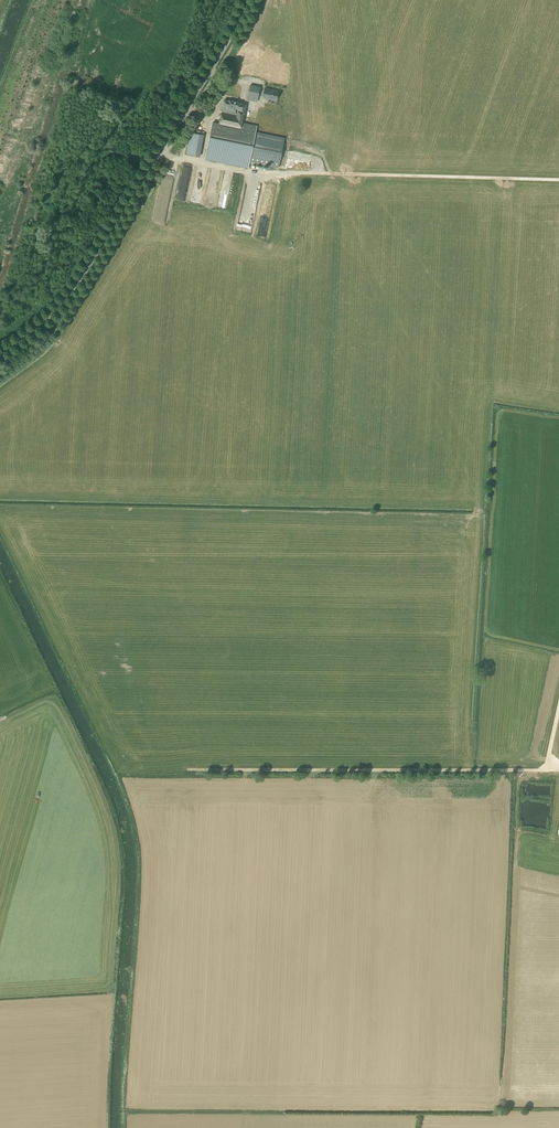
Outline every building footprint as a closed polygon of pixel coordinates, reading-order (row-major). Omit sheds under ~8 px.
[(276,100),(278,92),(264,89),(262,97),(276,100)] [(240,129),(241,123),(245,105),(240,104),(241,103),(229,101),(228,101),(224,100),(219,125),(240,129)] [(240,129),(219,125),(212,123),(205,159),(248,167),(249,162),(278,168),(284,138),(255,132),(256,127),(241,123),(240,129)] [(199,157),(203,135),(190,132),(186,154),(199,157)]
